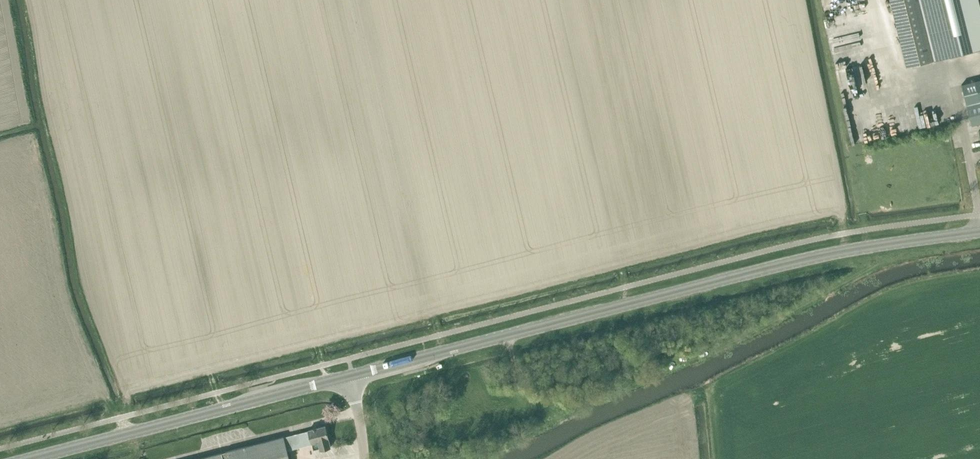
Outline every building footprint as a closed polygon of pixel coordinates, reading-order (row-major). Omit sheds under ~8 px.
[(890,3),(900,43),(906,66),(932,60),(934,59),(920,0),(889,0),(890,3)] [(934,59),(979,48),(979,0),(920,0),(934,59)] [(970,117),(972,125),(979,123),(979,79),(961,84),(970,117)] [(331,447),(328,438),(329,438),(325,425),(308,430),(309,431),(292,435),(284,437),(287,450),(292,449),(303,445),(303,444),(318,441),(320,449),(331,447)] [(288,452),(287,450),(284,437),(284,436),(196,458),(290,458),(288,452)]
